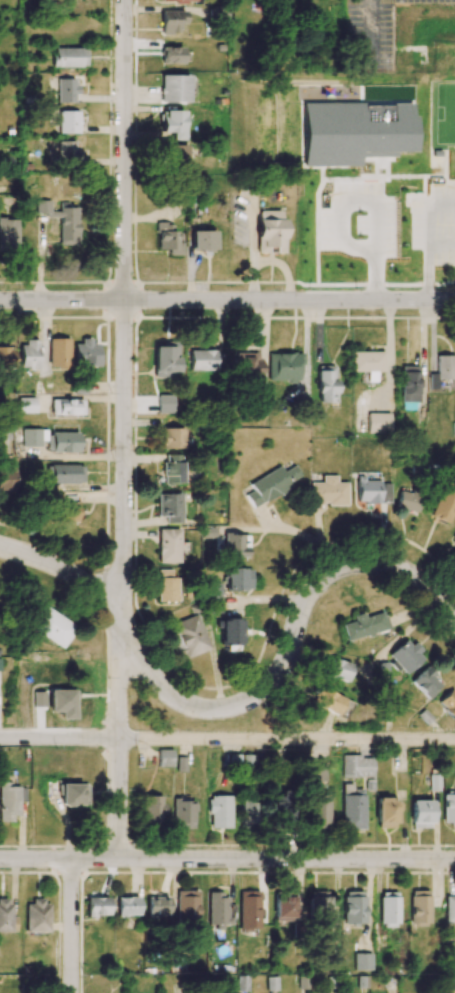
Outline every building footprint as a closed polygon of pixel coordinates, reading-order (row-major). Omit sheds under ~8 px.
[(160,33),(178,34),(178,24),(185,24),(185,11),(161,11),(160,33)] [(182,64),(183,47),(162,47),(162,63),(182,64)] [(53,67),(85,67),(85,48),(53,49),(53,67)] [(189,76),(160,75),(160,103),(189,103),(189,76)] [(58,103),(76,102),(75,79),(57,79),(58,103)] [(78,133),(78,111),(59,111),(59,133),(78,133)] [(182,111),(160,111),(160,132),(171,132),(171,140),(182,140),(182,111)] [(57,160),(78,160),(78,141),(57,141),(57,160)] [(162,145),(163,164),(188,163),(187,145),(162,145)] [(59,245),(77,245),(77,207),(67,207),(67,202),(59,202),(59,212),(50,211),(50,200),(36,200),(35,213),(45,213),(45,218),(59,218),(59,245)] [(283,253),(283,219),(280,219),(280,211),(258,211),(257,253),(283,253)] [(0,219),(0,250),(17,250),(17,219),(0,219)] [(178,255),(178,223),(157,223),(157,250),(168,249),(168,255),(178,255)] [(192,251),(214,251),(213,231),(191,231),(192,251)] [(68,338),(48,339),(49,367),(68,366),(68,338)] [(19,368),(37,369),(37,342),(20,341),(19,368)] [(74,341),(74,366),(98,366),(97,341),(74,341)] [(155,346),(154,378),(170,378),(170,373),(178,373),(178,347),(155,346)] [(0,347),(0,367),(14,367),(14,348),(0,347)] [(190,370),(215,370),(215,350),(190,350),(190,370)] [(384,352),(352,351),(352,371),(367,372),(367,381),(376,382),(376,371),(383,371),(384,352)] [(259,377),(260,353),(234,352),(233,376),(259,377)] [(268,353),(268,381),(300,381),(300,353),(268,353)] [(453,355),(436,356),(436,377),(454,377),(453,355)] [(336,366),(317,366),(317,402),(336,402),(336,366)] [(400,401),(418,402),(418,366),(401,366),(400,401)] [(157,413),(173,413),(173,395),(157,395),(157,413)] [(36,413),(36,397),(20,398),(20,413),(36,413)] [(83,399),(52,400),(52,415),(83,415),(83,399)] [(390,413),(367,413),(367,433),(389,433),(390,413)] [(184,428),(162,429),(162,449),(184,449),(184,428)] [(23,446),(45,447),(45,429),(23,429),(23,446)] [(78,452),(78,433),(48,432),(48,452),(78,452)] [(181,455),(163,455),(164,485),(181,484),(181,455)] [(13,494),(14,461),(0,461),(0,493),(13,494)] [(83,484),(83,465),(46,464),(46,483),(83,484)] [(249,484),(253,490),(246,495),(254,509),(292,486),(289,482),(300,476),(294,465),(283,472),(279,466),(249,484)] [(347,504),(346,482),(337,483),(337,475),(322,476),(323,482),(310,483),(311,505),(347,504)] [(379,479),(356,479),(357,503),(380,503),(379,479)] [(444,482),(430,516),(449,524),(454,509),(454,486),(444,482)] [(417,512),(420,494),(400,491),(397,509),(417,512)] [(158,494),(157,516),(166,516),(166,523),(181,524),(181,494),(158,494)] [(77,502),(58,502),(57,522),(77,523),(77,502)] [(179,529),(158,529),(157,563),(179,563),(179,529)] [(248,534),(224,534),(224,557),(247,557),(248,534)] [(251,568),(225,569),(226,591),(251,590),(251,568)] [(157,601),(176,601),(177,577),(171,577),(171,570),(157,569),(157,601)] [(33,628),(63,649),(77,628),(48,607),(33,628)] [(389,629),(384,612),(365,617),(363,613),(353,616),(354,621),(342,625),(347,641),(389,629)] [(169,624),(179,659),(208,650),(198,615),(169,624)] [(242,619),(221,619),(220,649),(241,649),(242,619)] [(387,656),(404,675),(424,657),(407,638),(387,656)] [(350,663),(325,658),(321,677),(346,681),(350,663)] [(427,698),(442,684),(426,667),(411,681),(427,698)] [(346,718),(352,701),(320,689),(313,706),(346,718)] [(451,718),(454,715),(454,693),(452,689),(437,702),(451,718)] [(73,690),(52,690),(53,715),(74,714),(73,690)] [(171,767),(171,749),(157,749),(157,767),(171,767)] [(255,770),(255,755),(242,755),(243,770),(255,770)] [(342,777),(372,776),(372,756),(342,756),(342,777)] [(326,766),(310,766),(309,783),(325,784),(326,766)] [(19,819),(19,801),(25,801),(25,787),(11,787),(11,782),(0,782),(0,819),(19,819)] [(86,784),(61,784),(61,805),(87,805),(86,784)] [(341,795),(342,830),(364,829),(363,789),(353,789),(353,795),(341,795)] [(275,796),(274,823),(294,823),(294,791),(282,791),(282,796),(275,796)] [(329,794),(312,794),(313,829),(329,828),(329,794)] [(444,825),(454,825),(454,794),(444,794),(444,825)] [(162,796),(143,796),(143,825),(163,825),(162,796)] [(231,796),(209,796),(209,828),(231,828),(231,796)] [(396,828),(397,799),(377,798),(376,828),(396,828)] [(194,800),(173,799),(172,828),(194,829),(194,800)] [(241,800),(240,826),(260,827),(260,800),(241,800)] [(431,801),(411,801),(411,828),(431,828),(431,801)] [(430,925),(429,890),(410,891),(411,926),(430,925)] [(176,922),(198,922),(199,891),(177,891),(176,922)] [(260,892),(240,891),(239,930),(259,931),(260,892)] [(328,891),(308,892),(308,920),(328,920),(328,891)] [(208,925),(216,925),(216,933),(222,933),(223,925),(227,925),(228,893),(209,892),(208,925)] [(276,921),(295,920),(294,892),(275,892),(276,921)] [(343,924),(365,923),(364,892),(343,892),(343,924)] [(380,926),(398,926),(398,892),(380,893),(380,926)] [(108,897),(86,898),(86,916),(108,916),(108,897)] [(138,915),(138,897),(116,897),(116,916),(138,915)] [(147,916),(169,916),(168,897),(146,897),(147,916)] [(445,897),(445,922),(454,922),(454,897),(445,897)] [(11,899),(0,899),(0,932),(10,932),(11,899)] [(26,932),(48,932),(48,902),(26,902),(26,932)] [(371,953),(354,954),(354,971),(371,970),(371,953)]
